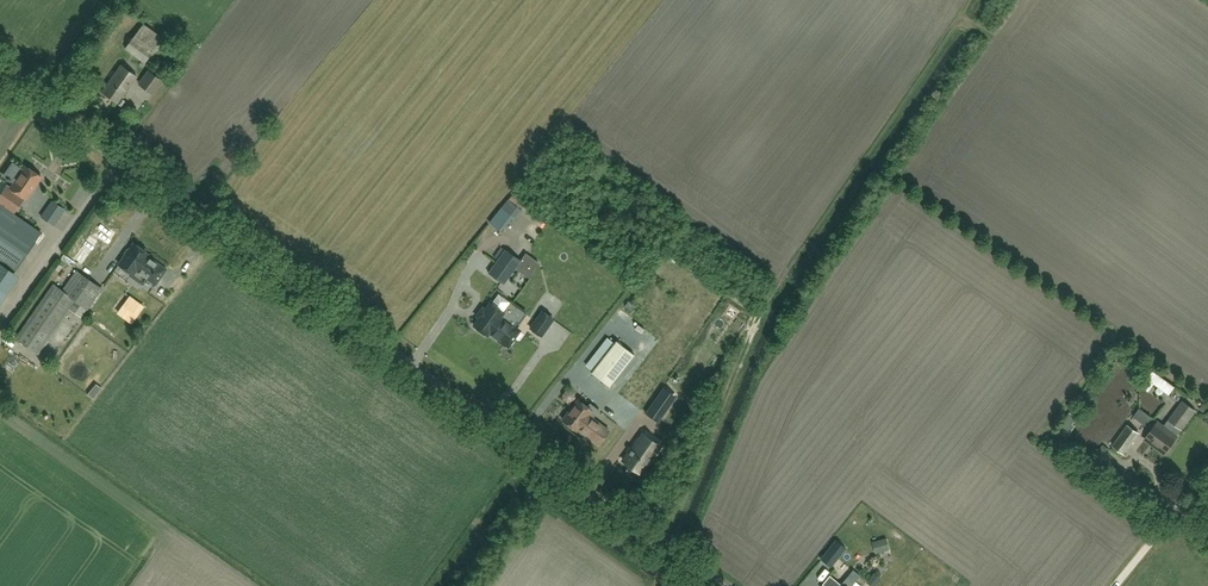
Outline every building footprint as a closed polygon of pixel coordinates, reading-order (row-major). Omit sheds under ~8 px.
[(145,63),(163,38),(144,24),(125,48),(145,63)] [(118,103),(137,76),(122,65),(103,91),(118,103)] [(149,71),(139,84),(153,94),(163,81),(149,71)] [(26,166),(19,177),(33,187),(41,177),(26,166)] [(11,188),(7,185),(0,196),(0,262),(15,272),(42,233),(14,214),(25,198),(26,198),(33,187),(19,177),(11,188)] [(53,225),(65,209),(53,201),(42,217),(53,225)] [(511,217),(500,208),(489,222),(500,231),(511,217)] [(108,246),(117,233),(100,221),(90,234),(91,235),(73,261),(82,266),(100,240),(108,246)] [(134,243),(119,264),(134,275),(134,274),(140,278),(142,275),(156,285),(167,269),(148,256),(149,254),(145,251),(146,249),(139,244),(138,246),(134,243)] [(520,261),(505,250),(489,273),(504,284),(520,261)] [(525,254),(520,261),(515,268),(528,278),(538,263),(525,254)] [(86,308),(101,288),(77,271),(77,272),(63,291),(55,286),(18,339),(36,352),(74,299),(86,308)] [(561,296),(571,284),(560,276),(551,287),(561,296)] [(493,300),(506,308),(511,299),(499,291),(493,300)] [(128,297),(125,302),(139,312),(143,306),(128,297)] [(511,303),(503,313),(489,333),(499,340),(498,341),(505,346),(506,345),(508,347),(520,331),(507,322),(518,308),(511,303)] [(489,333),(503,313),(490,304),(474,326),(476,327),(476,329),(480,332),(482,331),(487,336),(489,333)] [(553,319),(542,312),(530,328),(541,336),(553,319)] [(698,313),(691,320),(705,333),(712,326),(698,313)] [(616,341),(591,372),(610,387),(635,355),(616,341)] [(665,412),(671,404),(676,397),(664,388),(658,395),(652,403),(646,413),(658,422),(665,412)] [(587,407),(578,400),(562,419),(576,430),(577,429),(594,406),(590,402),(587,407)] [(1182,430),(1196,411),(1182,401),(1164,426),(1158,422),(1145,439),(1165,453),(1177,436),(1176,436),(1181,429),(1182,430)] [(577,429),(584,434),(584,433),(598,444),(609,430),(593,418),(599,410),(594,406),(577,429)] [(1152,418),(1140,409),(1134,418),(1146,426),(1152,418)] [(1070,433),(1075,426),(1073,424),(1076,420),(1069,415),(1061,426),(1070,433)] [(1128,426),(1113,445),(1125,454),(1139,434),(1128,426)] [(642,434),(623,461),(640,473),(659,446),(642,434)] [(1109,451),(1103,446),(1095,457),(1101,462),(1109,451)] [(836,540),(821,559),(831,567),(846,548),(836,540)] [(840,584),(828,575),(821,584),(823,585),(842,585),(840,584)]
